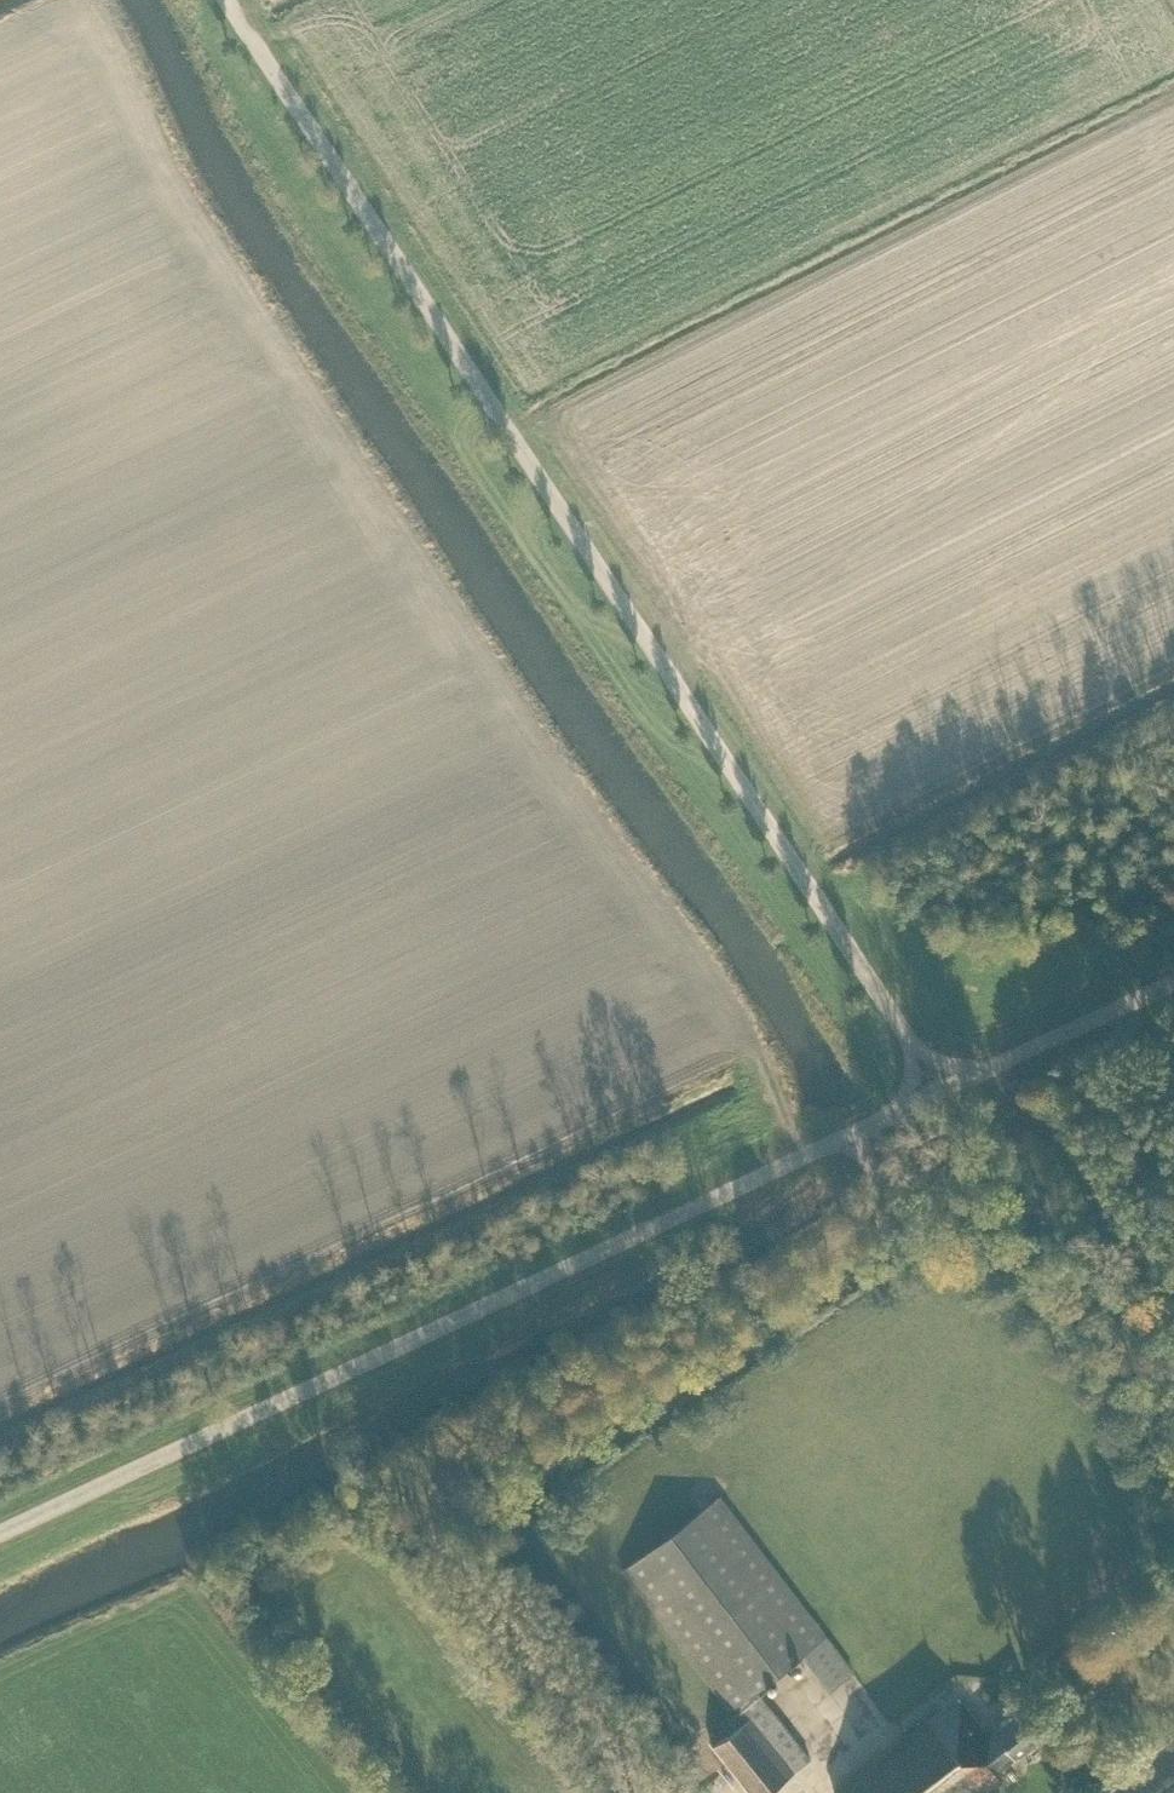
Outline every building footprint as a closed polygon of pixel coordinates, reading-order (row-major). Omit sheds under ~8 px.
[(824,1637),(792,1593),(719,1493),(662,1537),(622,1566),(727,1709),(736,1702),(738,1705),(717,1721),(725,1732),(708,1745),(743,1792),(761,1792),(788,1773),(787,1773),(804,1760),(753,1690),(800,1655),(826,1691),(850,1673),(824,1637)] [(960,1698),(957,1694),(835,1789),(839,1792),(978,1792),(1001,1775),(995,1768),(1044,1730),(1025,1705),(987,1733),(960,1698)]
